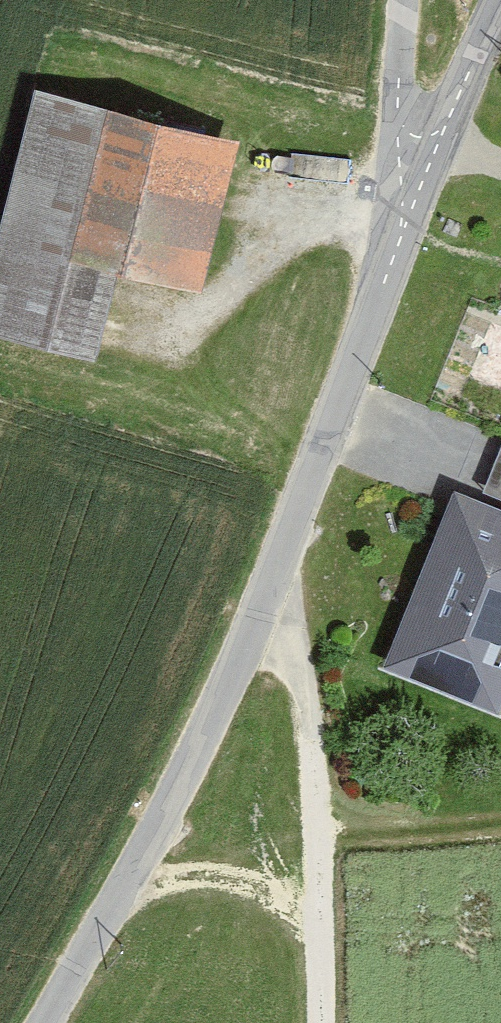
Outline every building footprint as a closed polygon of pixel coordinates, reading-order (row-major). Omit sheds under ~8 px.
[(32,82),(0,208),(0,336),(92,359),(115,269),(201,290),(241,134),(32,82)] [(499,441),(481,492),(500,499),(500,441),(499,441)] [(448,490),(384,655),(497,708),(500,699),(500,510),(448,490)]
